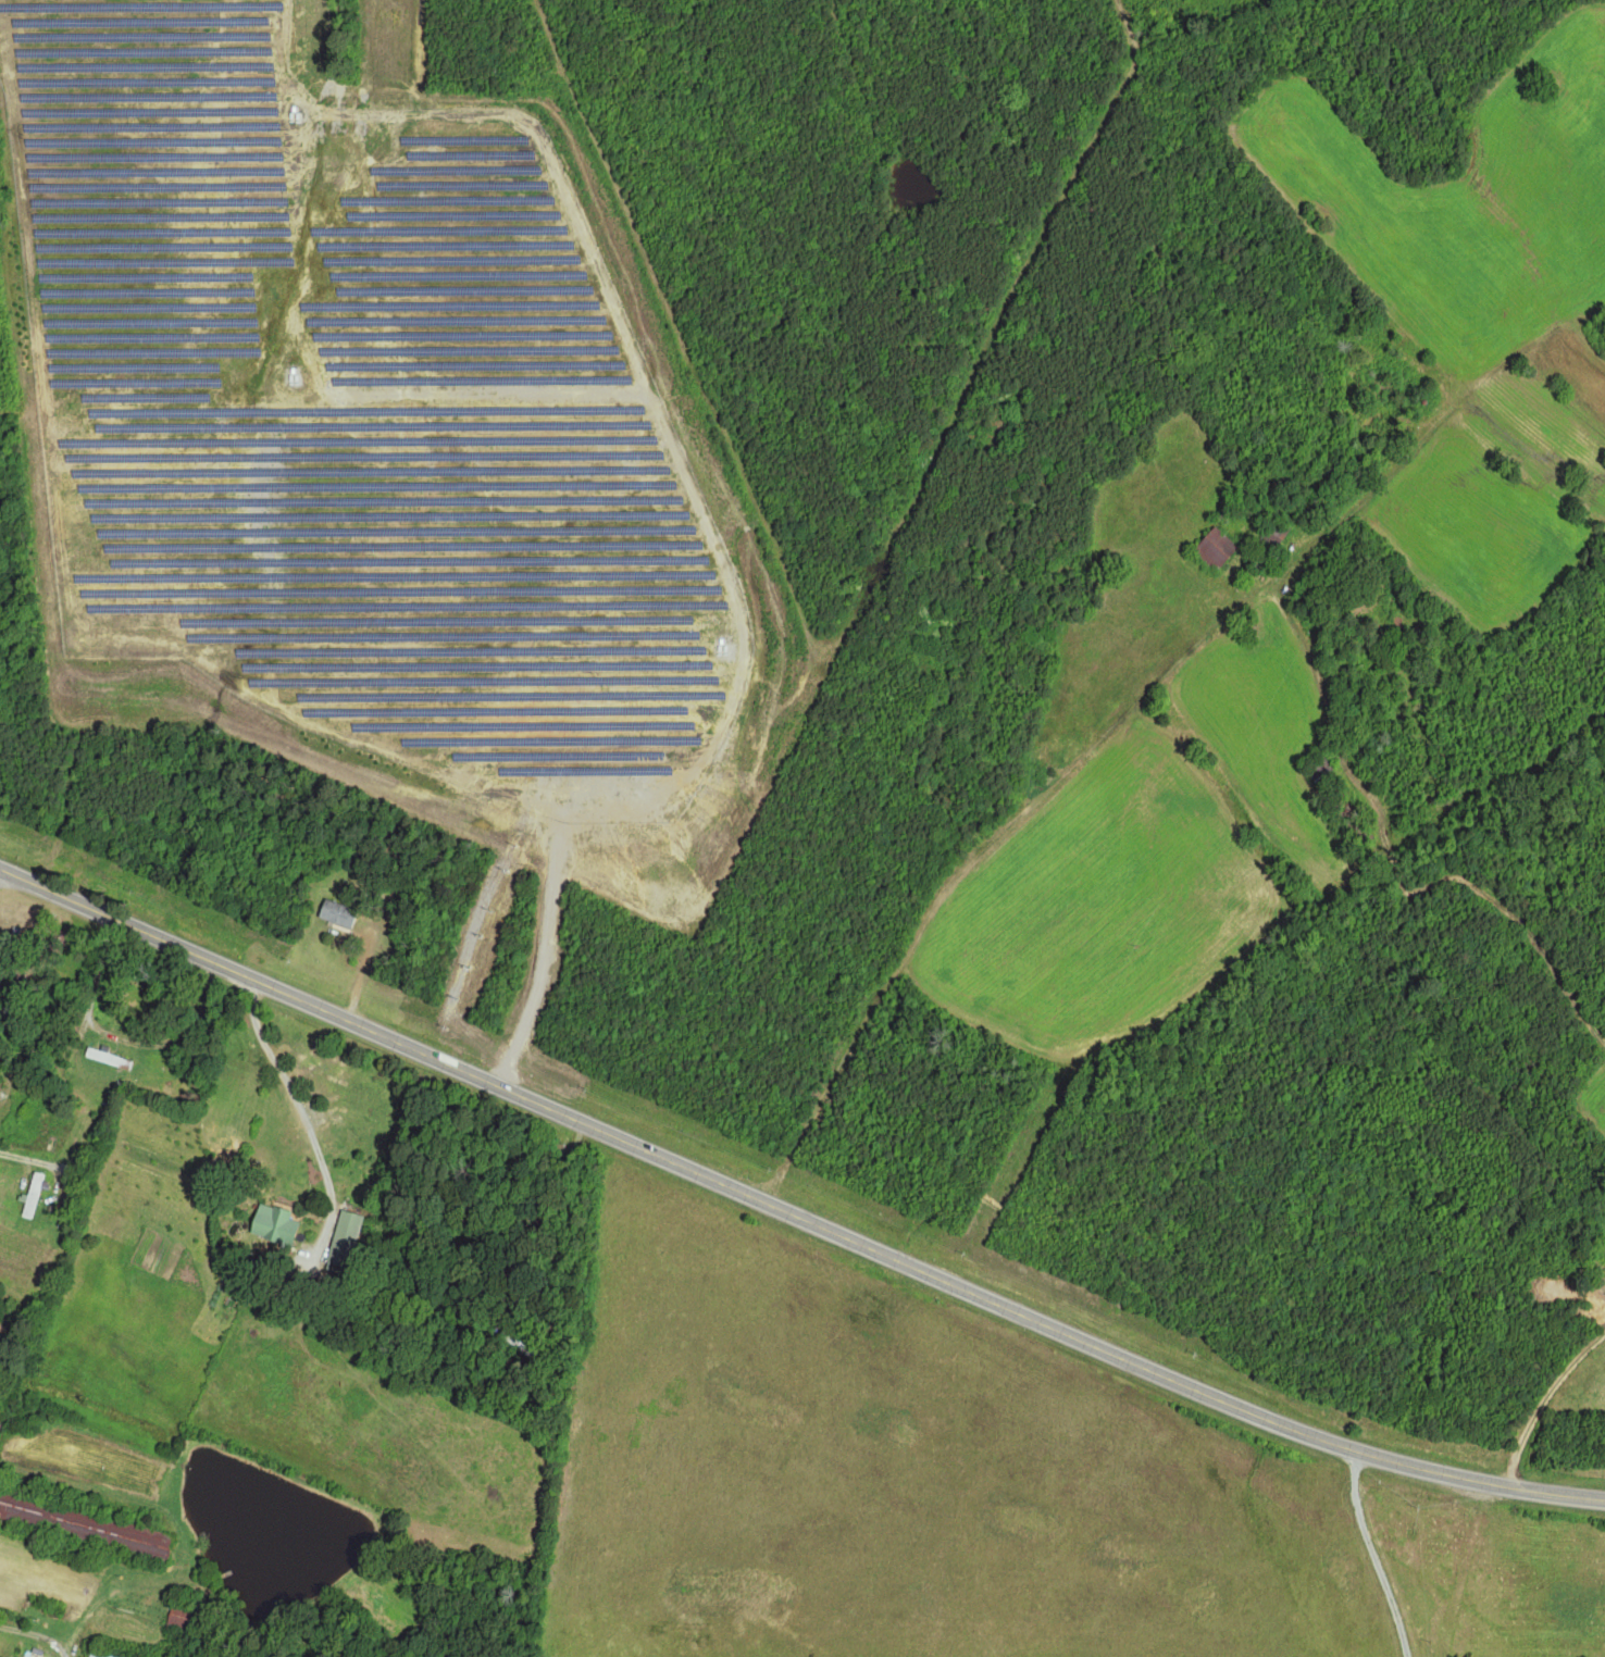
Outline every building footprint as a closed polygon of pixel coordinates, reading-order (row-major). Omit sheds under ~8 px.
[(349,927),(354,908),(320,899),(315,919),(349,927)] [(129,1061),(85,1047),(81,1056),(126,1070),(129,1061)] [(32,1220),(45,1175),(31,1171),(19,1216),(32,1220)] [(289,1212),(254,1203),(246,1237),(288,1247),(295,1221),(287,1219),(289,1212)] [(354,1247),(359,1214),(337,1211),(332,1243),(354,1247)]
